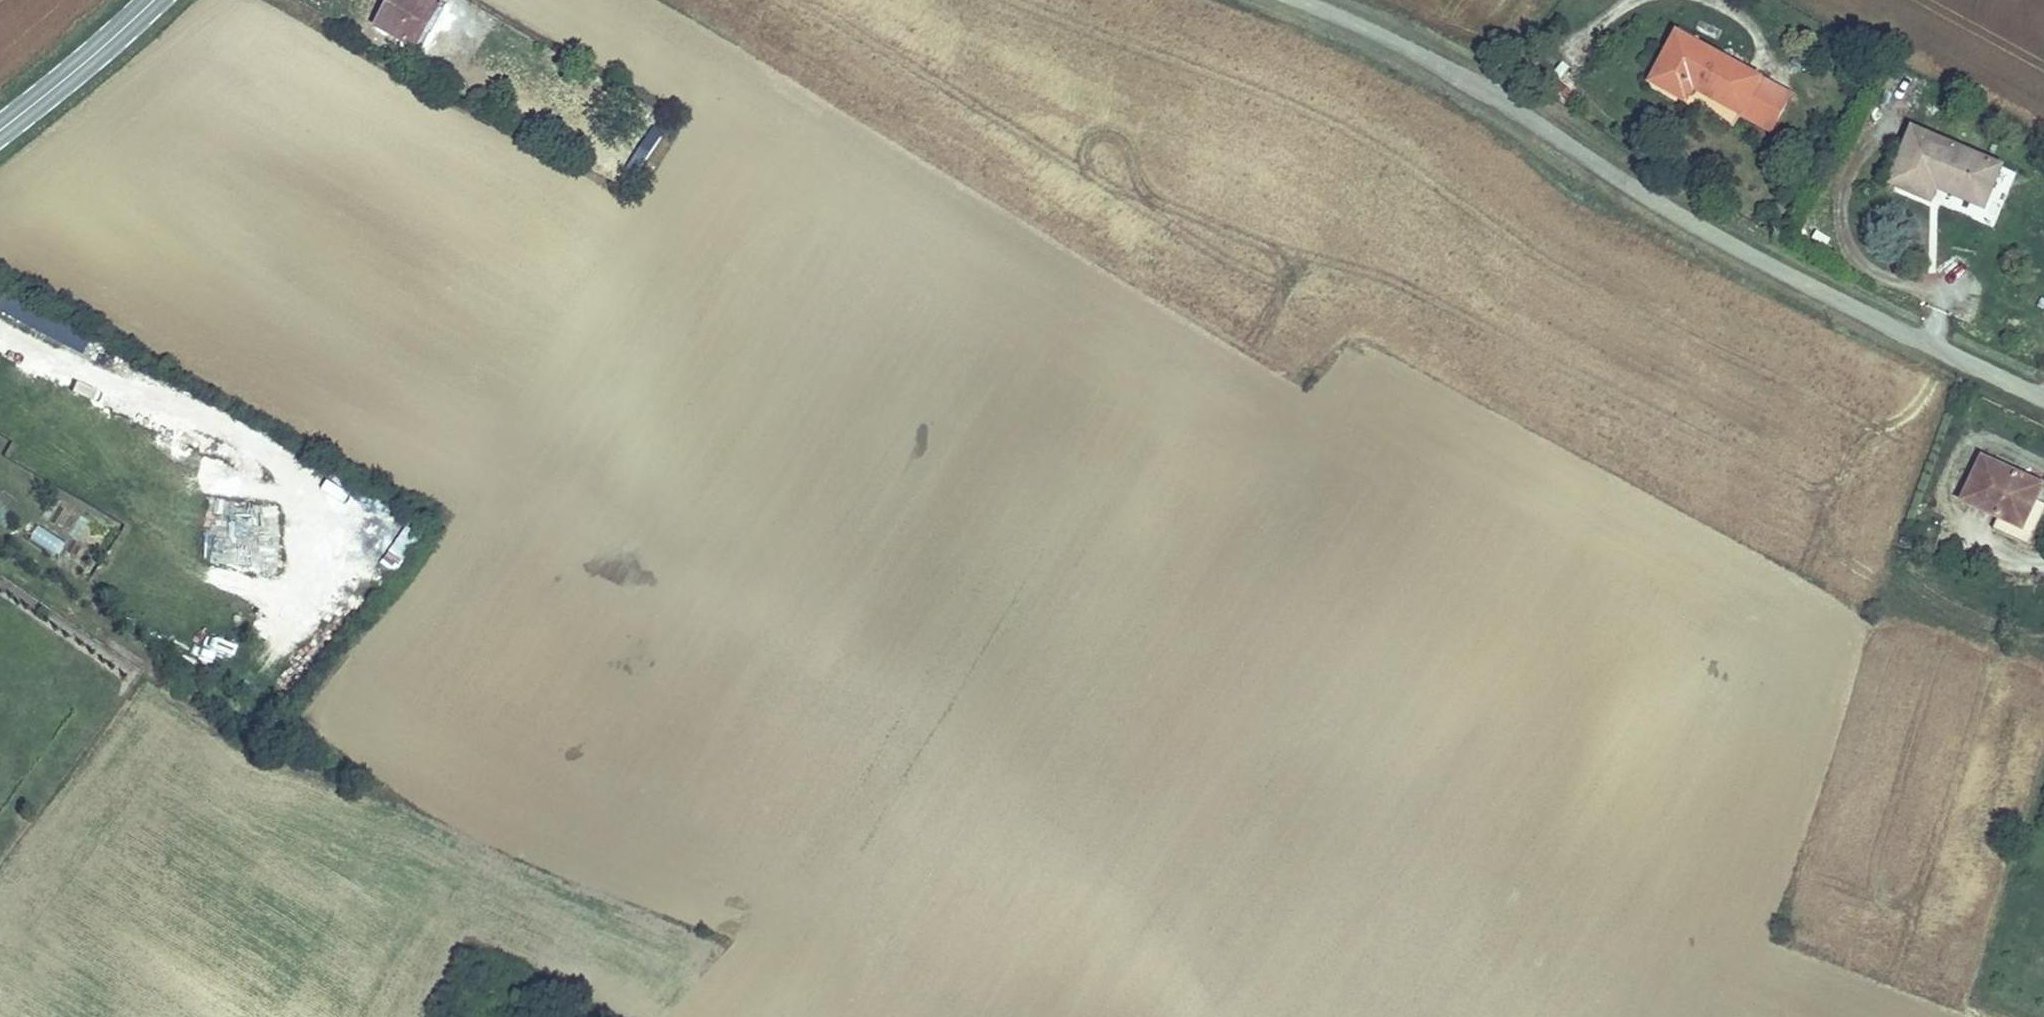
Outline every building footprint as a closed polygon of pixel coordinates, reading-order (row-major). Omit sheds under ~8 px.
[(376,22),(415,44),(442,2),(439,0),(390,0),(376,22)] [(1652,80),(1736,124),(1759,76),(1676,33),(1652,80)] [(2012,163),(1910,125),(1890,177),(1934,195),(1938,184),(1996,207),(2012,163)] [(2030,169),(2012,163),(1996,207),(2012,214),(2030,169)] [(1987,459),(1972,500),(2042,528),(2043,523),(2043,482),(1987,459)] [(401,561),(416,534),(401,525),(386,553),(401,561)] [(257,590),(260,578),(236,571),(232,584),(257,590)] [(206,636),(199,658),(225,667),(233,645),(206,636)]
